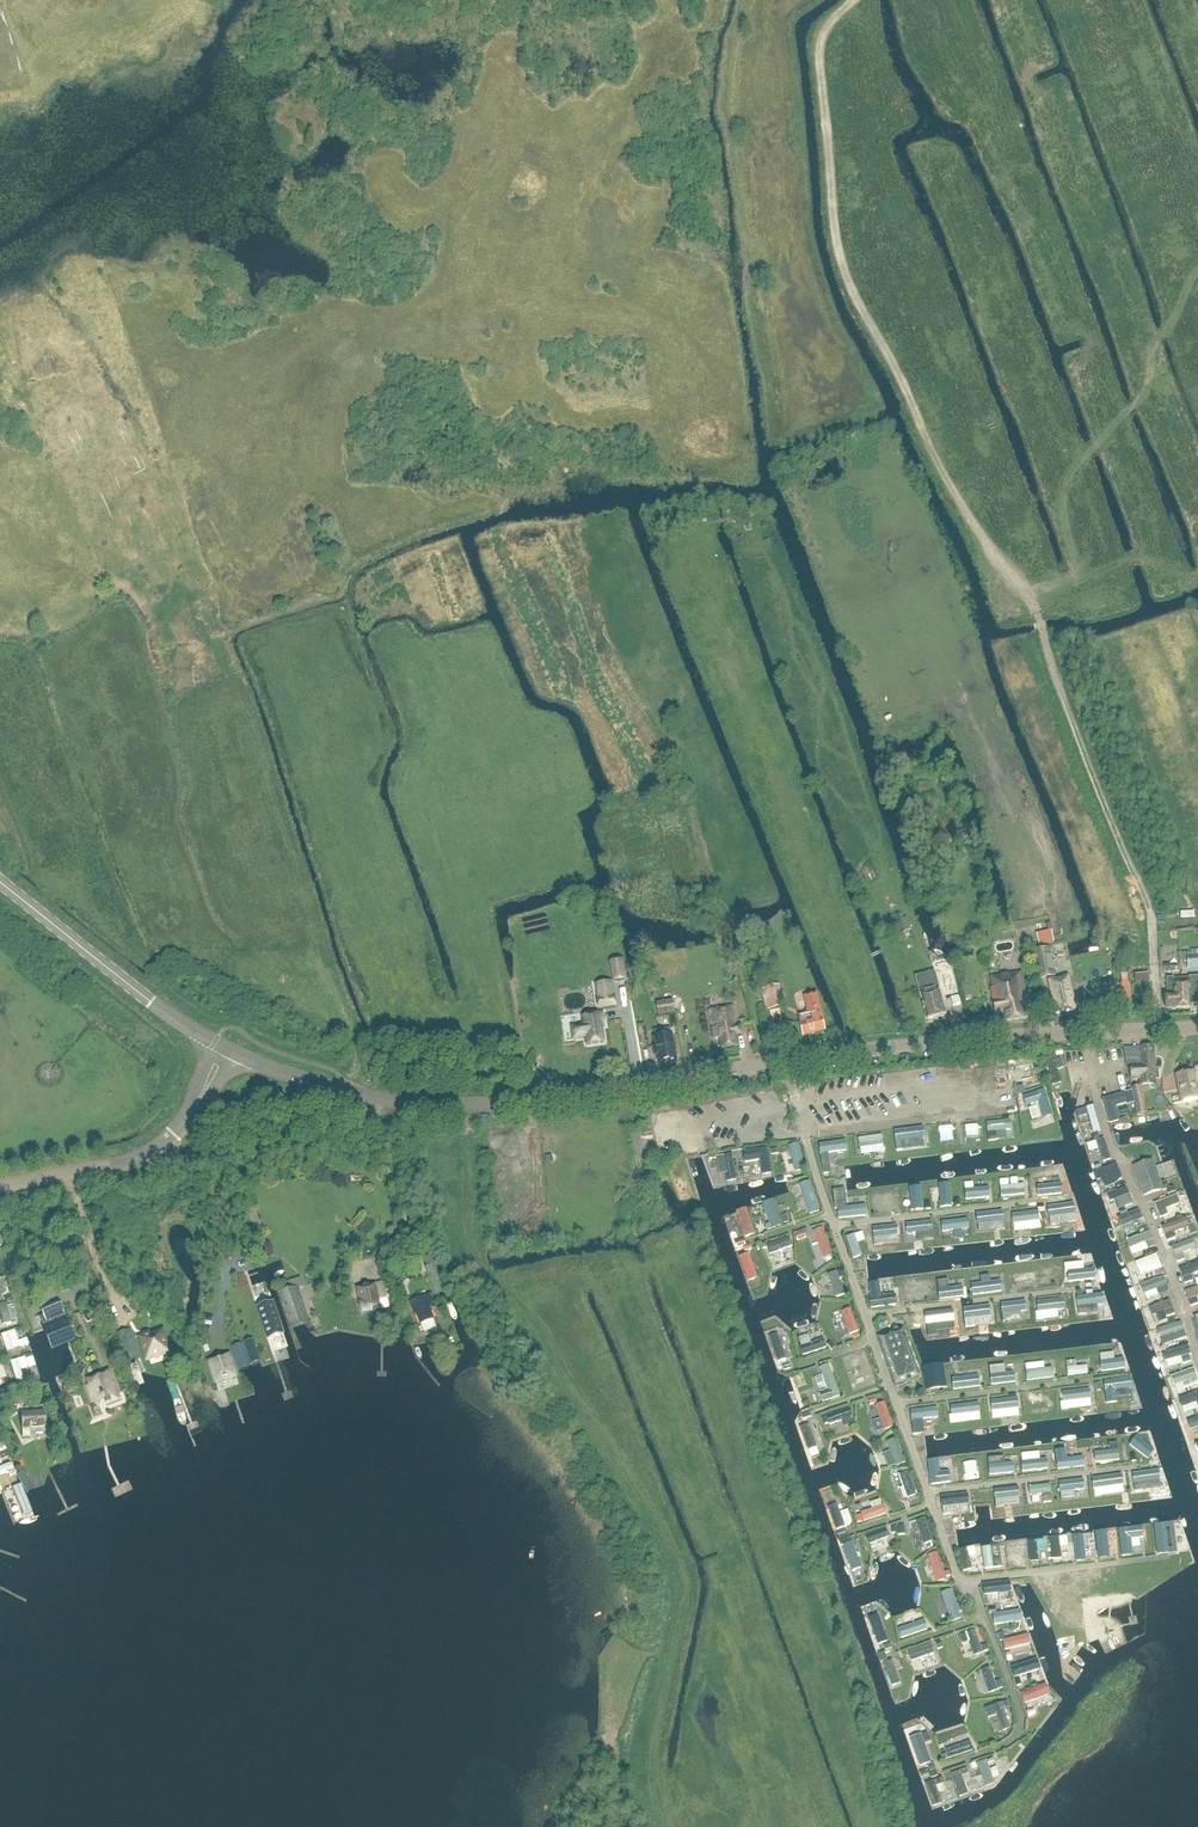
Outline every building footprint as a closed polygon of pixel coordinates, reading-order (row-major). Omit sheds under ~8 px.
[(904,932),(901,921),(892,924),(895,935),(904,932)] [(759,941),(756,924),(744,927),(747,943),(759,941)] [(1035,934),(1038,948),(1054,944),(1051,930),(1035,934)] [(1035,952),(1041,979),(1055,976),(1049,949),(1035,952)] [(1191,951),(1191,953),(1181,953),(1182,963),(1187,963),(1188,968),(1197,967),(1197,950),(1191,951)] [(627,981),(623,960),(608,963),(612,982),(612,983),(627,981)] [(1166,973),(1180,973),(1180,964),(1166,965),(1166,973)] [(940,973),(945,995),(956,992),(950,970),(940,973)] [(937,985),(934,973),(916,978),(919,992),(927,1021),(938,1018),(940,1018),(942,1018),(943,1016),(945,1016),(937,985)] [(1020,973),(991,978),(993,989),(990,989),(995,1015),(1002,1013),(1004,1021),(1003,1021),(1004,1022),(1030,1018),(1020,973)] [(1075,1011),(1067,977),(1048,981),(1054,1006),(1057,1005),(1059,1014),(1075,1011)] [(1189,977),(1189,978),(1181,979),(1181,982),(1182,982),(1182,992),(1180,992),(1181,1009),(1190,1009),(1190,1005),(1197,1004),(1196,989),(1197,989),(1197,977),(1189,977)] [(1165,1009),(1171,1009),(1175,1009),(1175,1010),(1181,1009),(1180,992),(1182,992),(1182,982),(1181,982),(1181,979),(1167,980),(1168,996),(1165,996),(1165,1009)] [(612,982),(595,984),(599,1008),(615,1006),(612,983),(612,982)] [(766,1011),(771,1009),(781,1008),(784,1007),(780,986),(761,990),(766,1011)] [(824,1031),(819,1011),(815,993),(803,996),(807,1014),(799,1016),(800,1024),(803,1036),(824,1031)] [(655,1003),(657,1017),(675,1014),(672,1000),(655,1003)] [(723,1008),(710,1010),(710,1011),(709,1011),(714,1040),(719,1039),(721,1050),(737,1047),(735,1036),(740,1035),(739,1026),(736,1027),(733,1007),(723,1009),(723,1008)] [(573,1040),(585,1038),(586,1046),(604,1043),(601,1023),(604,1023),(602,1014),(582,1017),(583,1025),(571,1027),(573,1040)] [(642,1032),(651,1031),(650,1020),(641,1020),(642,1032)] [(657,1055),(659,1063),(675,1060),(670,1028),(653,1031),(656,1047),(654,1047),(655,1056),(657,1055)] [(1131,1080),(1140,1080),(1140,1086),(1156,1086),(1156,1079),(1158,1079),(1158,1069),(1154,1069),(1154,1047),(1140,1047),(1141,1066),(1131,1066),(1131,1080)] [(1136,1065),(1136,1048),(1120,1048),(1121,1066),(1136,1065)] [(1055,1052),(1048,1053),(1049,1062),(1045,1063),(1050,1086),(1059,1084),(1056,1070),(1062,1068),(1060,1059),(1057,1060),(1055,1052)] [(1197,1100),(1192,1073),(1177,1076),(1182,1103),(1197,1100)] [(1158,1080),(1160,1094),(1166,1094),(1164,1080),(1158,1080)] [(1146,1115),(1140,1086),(1131,1088),(1132,1093),(1137,1116),(1146,1115)] [(1100,1132),(1093,1107),(1085,1109),(1092,1134),(1100,1132)] [(1016,1121),(1017,1138),(1037,1137),(1036,1120),(1016,1121)] [(983,1140),(1008,1139),(1008,1124),(982,1125),(983,1140)] [(918,1140),(930,1139),(931,1144),(943,1143),(942,1129),(917,1131),(918,1140)] [(912,1141),(912,1133),(891,1134),(891,1142),(912,1141)] [(957,1135),(958,1144),(972,1144),(972,1135),(957,1135)] [(879,1142),(855,1143),(855,1155),(880,1154),(879,1142)] [(791,1174),(801,1171),(794,1145),(785,1147),(791,1174)] [(843,1147),(816,1149),(817,1163),(826,1162),(825,1154),(843,1152),(843,1147)] [(1153,1161),(1133,1167),(1140,1188),(1144,1186),(1147,1195),(1162,1190),(1153,1161)] [(1117,1164),(1094,1173),(1096,1181),(1100,1180),(1103,1190),(1123,1183),(1117,1164)] [(829,1171),(821,1173),(824,1192),(840,1188),(837,1176),(830,1178),(829,1171)] [(1031,1193),(1052,1191),(1052,1183),(1041,1184),(1040,1178),(1029,1179),(1031,1193)] [(805,1183),(795,1186),(806,1216),(815,1213),(805,1183)] [(953,1202),(952,1188),(937,1189),(937,1203),(953,1202)] [(1106,1200),(1124,1196),(1122,1188),(1105,1192),(1106,1200)] [(906,1193),(909,1209),(928,1205),(927,1197),(923,1198),(921,1190),(906,1193)] [(880,1197),(869,1197),(870,1212),(893,1211),(892,1201),(880,1202),(880,1197)] [(852,1198),(836,1199),(837,1215),(859,1213),(859,1205),(852,1205),(852,1198)] [(1046,1209),(1047,1221),(1067,1220),(1066,1208),(1046,1209)] [(977,1219),(978,1231),(990,1230),(990,1233),(999,1232),(998,1218),(977,1219)] [(1037,1219),(1010,1218),(1009,1231),(1036,1231),(1037,1219)] [(1186,1219),(1162,1227),(1165,1236),(1189,1228),(1186,1219)] [(926,1225),(905,1226),(906,1235),(916,1235),(916,1240),(927,1240),(926,1225)] [(966,1236),(966,1227),(938,1226),(938,1235),(966,1236)] [(821,1229),(811,1231),(818,1259),(828,1257),(821,1229)] [(870,1245),(880,1245),(880,1237),(890,1237),(890,1229),(869,1230),(870,1245)] [(791,1242),(802,1238),(799,1230),(788,1234),(791,1242)] [(857,1254),(854,1245),(862,1242),(858,1232),(842,1239),(849,1258),(857,1254)] [(1122,1241),(1128,1256),(1152,1248),(1147,1233),(1122,1241)] [(1193,1239),(1168,1248),(1173,1260),(1197,1251),(1193,1239)] [(762,1251),(767,1271),(791,1265),(786,1244),(762,1251)] [(422,1256),(426,1268),(425,1268),(436,1298),(449,1292),(438,1263),(434,1265),(429,1253),(422,1256)] [(1152,1254),(1131,1264),(1137,1278),(1150,1272),(1148,1266),(1156,1263),(1152,1254)] [(1081,1258),(1066,1262),(1072,1282),(1086,1279),(1081,1258)] [(1183,1282),(1197,1276),(1197,1266),(1196,1262),(1178,1269),(1183,1282)] [(1037,1270),(1038,1284),(1057,1283),(1056,1275),(1047,1275),(1047,1269),(1037,1270)] [(1015,1283),(1019,1283),(1020,1286),(1034,1285),(1033,1271),(1014,1272),(1015,1283)] [(1001,1274),(990,1274),(991,1291),(1010,1289),(1009,1280),(1002,1280),(1001,1274)] [(830,1292),(831,1299),(840,1298),(836,1275),(821,1277),(823,1293),(830,1292)] [(301,1327),(310,1324),(304,1306),(298,1288),(304,1286),(301,1278),(275,1287),(277,1295),(290,1331),(301,1327)] [(1163,1278),(1139,1284),(1142,1292),(1165,1286),(1163,1278)] [(981,1279),(967,1280),(967,1292),(982,1291),(981,1279)] [(957,1287),(947,1287),(947,1281),(934,1282),(935,1296),(957,1295),(957,1287)] [(873,1294),(871,1284),(863,1285),(865,1304),(880,1302),(879,1293),(873,1294)] [(906,1285),(907,1300),(930,1299),(929,1290),(919,1291),(918,1284),(906,1285)] [(379,1308),(375,1285),(357,1289),(362,1312),(379,1308)] [(1197,1296),(1197,1287),(1182,1292),(1184,1300),(1197,1296)] [(415,1310),(420,1325),(424,1334),(437,1329),(433,1320),(429,1309),(435,1307),(431,1295),(410,1303),(413,1311),(415,1310)] [(1100,1295),(1074,1299),(1075,1303),(1101,1299),(1100,1295)] [(1051,1301),(1051,1312),(1066,1311),(1065,1301),(1051,1301)] [(1074,1303),(1075,1316),(1096,1315),(1096,1320),(1105,1320),(1104,1301),(1074,1303)] [(74,1340),(65,1317),(60,1303),(41,1311),(42,1317),(38,1319),(41,1327),(50,1350),(74,1340)] [(1166,1303),(1148,1308),(1150,1317),(1154,1316),(1156,1321),(1175,1316),(1173,1310),(1168,1311),(1166,1303)] [(274,1304),(258,1309),(269,1340),(285,1335),(274,1304)] [(8,1324),(2,1306),(0,1307),(0,1327),(8,1324)] [(1022,1306),(1000,1307),(1001,1323),(1023,1321),(1022,1306)] [(847,1336),(848,1339),(857,1336),(848,1309),(836,1313),(840,1328),(836,1329),(839,1339),(847,1336)] [(993,1310),(968,1312),(969,1327),(994,1326),(993,1310)] [(929,1321),(930,1334),(958,1333),(957,1320),(929,1321)] [(795,1342),(815,1335),(812,1326),(792,1333),(795,1342)] [(18,1330),(0,1335),(0,1347),(2,1353),(22,1348),(18,1330)] [(129,1330),(116,1334),(126,1362),(139,1358),(129,1330)] [(171,1354),(163,1330),(150,1334),(147,1332),(144,1333),(143,1336),(139,1338),(147,1362),(171,1354)] [(880,1339),(896,1385),(918,1377),(902,1331),(901,1331),(902,1333),(889,1338),(888,1336),(880,1339)] [(245,1350),(251,1366),(261,1363),(253,1341),(243,1344),(245,1350)] [(238,1370),(239,1370),(251,1366),(245,1350),(243,1344),(231,1349),(238,1370)] [(1109,1353),(1096,1355),(1097,1363),(1111,1361),(1110,1355),(1118,1354),(1117,1344),(1108,1345),(1109,1353)] [(822,1345),(798,1349),(799,1355),(823,1350),(822,1345)] [(1164,1369),(1180,1365),(1177,1356),(1185,1354),(1183,1348),(1160,1354),(1164,1369)] [(230,1355),(207,1362),(215,1384),(237,1376),(230,1355)] [(21,1358),(5,1363),(12,1383),(20,1380),(17,1371),(24,1369),(21,1358)] [(1066,1359),(1066,1372),(1089,1371),(1089,1364),(1076,1364),(1076,1359),(1066,1359)] [(855,1360),(847,1361),(848,1369),(856,1369),(855,1360)] [(1052,1363),(1042,1363),(1042,1377),(1064,1376),(1064,1368),(1052,1368),(1052,1363)] [(1097,1367),(1098,1374),(1123,1370),(1122,1363),(1097,1367)] [(946,1387),(943,1364),(923,1367),(922,1367),(925,1391),(946,1387)] [(999,1366),(1000,1373),(1019,1372),(1019,1365),(999,1366)] [(826,1366),(817,1368),(821,1386),(813,1388),(817,1404),(835,1399),(826,1366)] [(992,1380),(991,1373),(984,1375),(983,1367),(969,1370),(972,1384),(992,1380)] [(1172,1386),(1195,1379),(1192,1370),(1169,1377),(1172,1386)] [(118,1398),(109,1373),(85,1382),(95,1407),(118,1398)] [(852,1378),(853,1385),(865,1383),(864,1376),(852,1378)] [(1013,1385),(1029,1385),(1029,1376),(1004,1376),(1004,1383),(1013,1383),(1013,1385)] [(1112,1412),(1135,1409),(1131,1383),(1108,1386),(1110,1404),(1111,1404),(1112,1412)] [(1097,1404),(1096,1387),(1076,1388),(1077,1405),(1097,1404)] [(1061,1398),(1033,1402),(1034,1410),(1062,1406),(1061,1398)] [(1022,1399),(999,1400),(999,1416),(1023,1415),(1022,1399)] [(865,1422),(869,1436),(890,1430),(881,1403),(869,1407),(873,1420),(865,1422)] [(946,1406),(947,1416),(977,1415),(977,1405),(946,1406)] [(845,1407),(822,1414),(824,1421),(847,1414),(845,1407)] [(20,1414),(21,1429),(22,1438),(29,1437),(28,1428),(45,1427),(44,1412),(20,1414)] [(914,1416),(908,1416),(909,1429),(921,1429),(921,1420),(935,1419),(935,1412),(914,1413),(914,1416)] [(1191,1431),(1197,1427),(1197,1417),(1187,1424),(1191,1431)] [(1132,1438),(1132,1445),(1125,1445),(1126,1459),(1142,1458),(1140,1437),(1132,1438)] [(884,1442),(887,1453),(877,1455),(880,1467),(900,1463),(895,1440),(884,1442)] [(1103,1453),(1115,1452),(1115,1444),(1103,1444),(1103,1453)] [(1061,1449),(1052,1450),(1053,1458),(1062,1458),(1061,1449)] [(1079,1450),(1080,1456),(1053,1461),(1055,1469),(1089,1463),(1087,1449),(1079,1450)] [(984,1458),(984,1466),(999,1465),(999,1457),(984,1458)] [(926,1479),(931,1478),(932,1483),(941,1481),(939,1469),(933,1471),(931,1461),(923,1463),(926,1479)] [(949,1464),(950,1480),(975,1479),(975,1469),(960,1470),(960,1464),(949,1464)] [(11,1476),(11,1467),(0,1467),(0,1477),(11,1476)] [(912,1499),(904,1473),(894,1476),(891,1468),(885,1470),(898,1513),(906,1510),(904,1502),(912,1499)] [(1151,1492),(1151,1485),(1156,1485),(1156,1476),(1137,1477),(1138,1493),(1151,1492)] [(1124,1496),(1131,1495),(1128,1478),(1108,1482),(1111,1498),(1124,1495),(1124,1496)] [(1057,1502),(1080,1501),(1079,1482),(1056,1484),(1057,1502)] [(1105,1482),(1085,1485),(1087,1500),(1107,1497),(1105,1482)] [(32,1516),(19,1486),(1,1492),(14,1524),(32,1516)] [(1028,1490),(1029,1505),(1051,1504),(1051,1489),(1028,1490)] [(961,1504),(973,1504),(973,1493),(961,1493),(961,1504)] [(1023,1509),(1022,1494),(1000,1495),(1000,1510),(1023,1509)] [(864,1495),(848,1500),(851,1510),(866,1506),(867,1511),(850,1516),(853,1526),(883,1517),(878,1500),(866,1503),(864,1495)] [(955,1521),(954,1511),(955,1511),(954,1501),(937,1503),(939,1523),(955,1521)] [(919,1546),(929,1543),(923,1519),(905,1524),(907,1533),(916,1531),(919,1546)] [(886,1524),(887,1535),(900,1535),(900,1524),(886,1524)] [(1163,1526),(1123,1529),(1124,1549),(1133,1549),(1133,1543),(1143,1542),(1144,1549),(1158,1548),(1157,1538),(1164,1538),(1163,1526)] [(881,1527),(860,1535),(862,1540),(883,1533),(881,1527)] [(1097,1534),(1103,1555),(1112,1553),(1110,1544),(1118,1542),(1115,1529),(1097,1534)] [(1078,1534),(1079,1557),(1095,1557),(1094,1533),(1078,1534)] [(879,1544),(887,1541),(885,1534),(864,1541),(869,1557),(882,1553),(879,1544)] [(1075,1536),(1066,1537),(1066,1547),(1076,1546),(1075,1536)] [(1043,1541),(1043,1553),(1053,1553),(1052,1541),(1043,1541)] [(1015,1545),(1006,1545),(1006,1566),(1022,1566),(1023,1555),(1015,1555),(1015,1545)] [(992,1546),(977,1549),(980,1567),(995,1565),(992,1546)] [(920,1558),(928,1584),(943,1580),(934,1554),(920,1558)] [(946,1623),(957,1621),(951,1592),(940,1594),(946,1623)] [(1011,1592),(982,1593),(982,1607),(1012,1606),(1011,1592)] [(1020,1624),(1020,1617),(1003,1618),(1003,1614),(990,1614),(991,1625),(1020,1624)] [(897,1639),(923,1633),(921,1624),(914,1626),(914,1624),(894,1628),(897,1639)] [(973,1631),(956,1635),(961,1659),(979,1655),(973,1631)] [(999,1642),(1001,1653),(1006,1652),(1007,1659),(1030,1654),(1027,1636),(999,1642)] [(904,1654),(911,1675),(935,1667),(928,1646),(904,1654)] [(1014,1688),(1019,1686),(1018,1683),(1040,1676),(1037,1666),(1010,1674),(1014,1688)] [(995,1691),(989,1669),(971,1673),(977,1696),(995,1691)] [(1022,1704),(1048,1698),(1045,1687),(1019,1693),(1022,1704)] [(1003,1706),(985,1707),(987,1733),(1004,1732),(1003,1706)] [(973,1746),(945,1755),(947,1762),(975,1753),(973,1746)] [(974,1762),(966,1764),(967,1771),(976,1769),(974,1762)]
